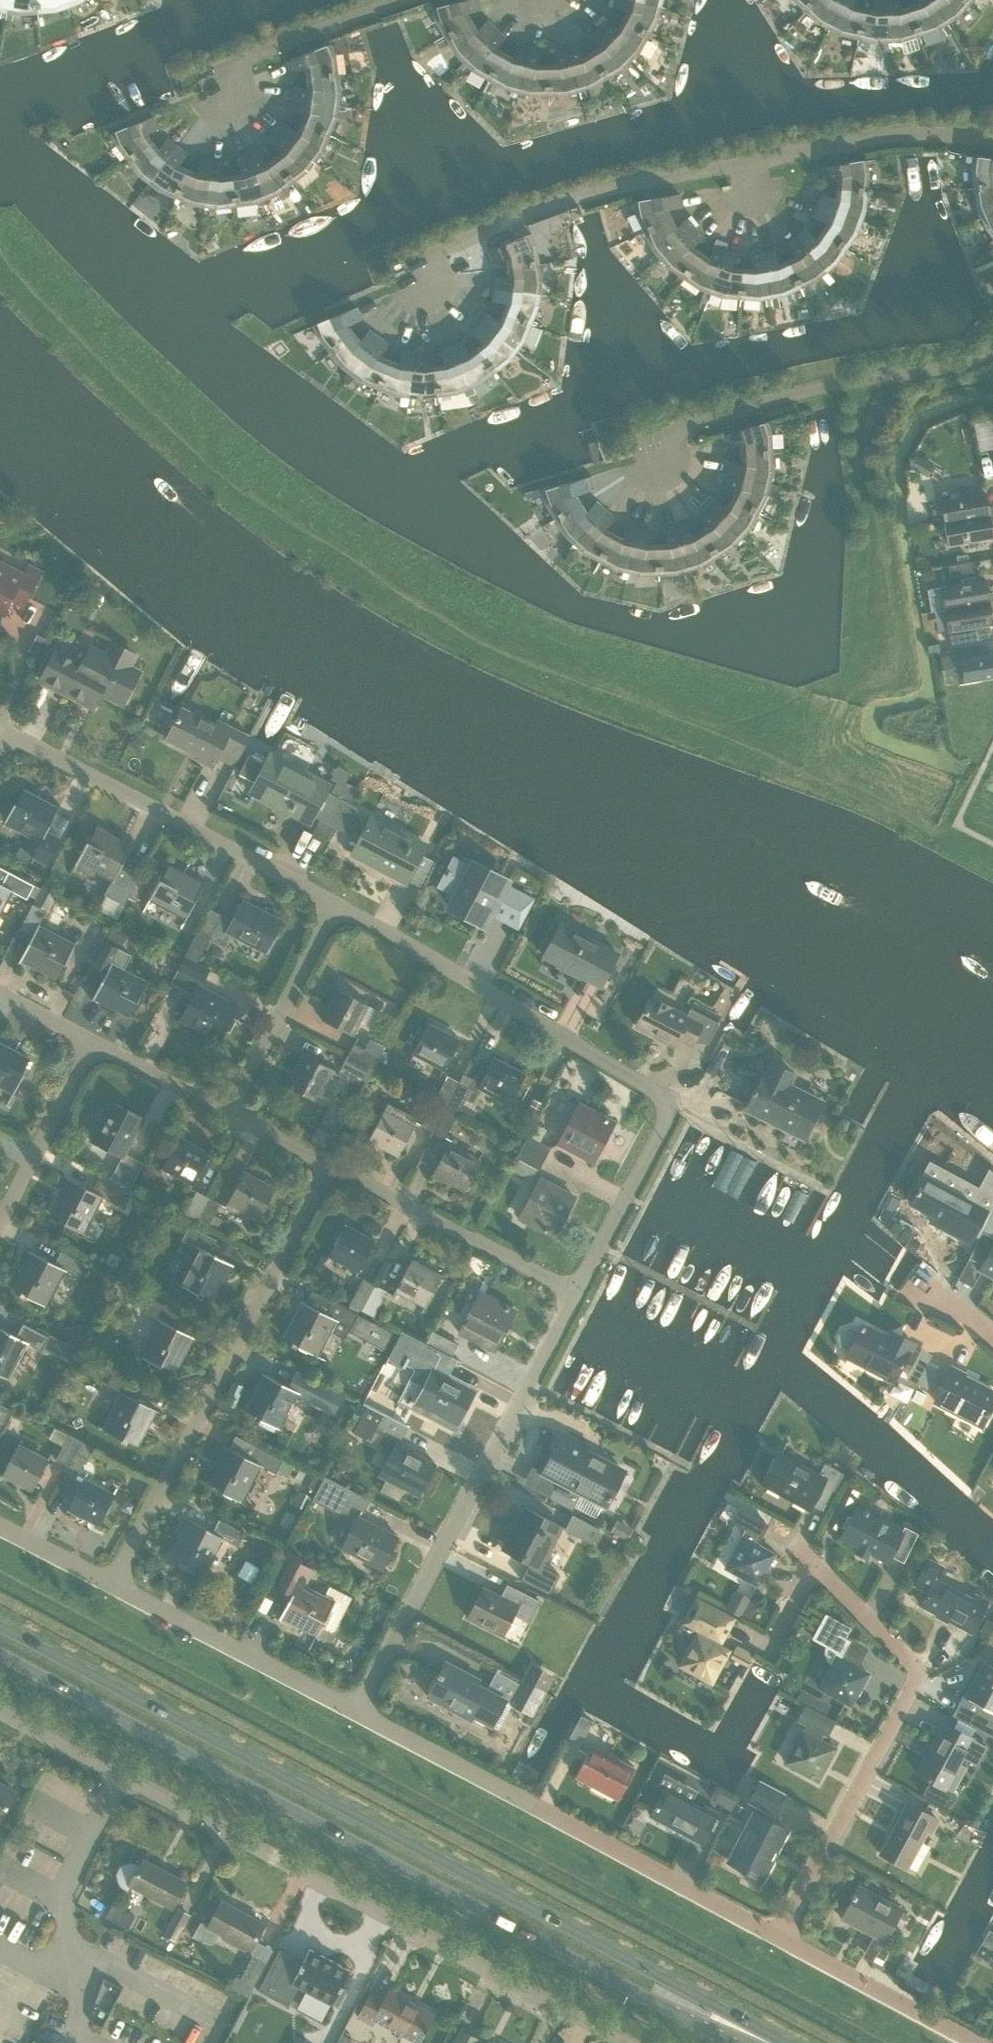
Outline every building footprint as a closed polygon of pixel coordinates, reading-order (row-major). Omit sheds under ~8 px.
[(9,11),(7,11),(9,0),(0,0),(0,10),(2,10),(1,17),(7,18),(9,11)] [(38,12),(37,0),(9,0),(7,11),(9,11),(20,13),(38,12)] [(68,6),(66,0),(37,0),(38,12),(57,10),(68,6)] [(446,36),(472,21),(467,13),(481,8),(479,0),(461,0),(433,8),(436,20),(446,36)] [(649,34),(658,17),(661,6),(638,0),(615,0),(613,7),(628,11),(623,19),(649,34)] [(813,0),(795,0),(805,9),(813,0)] [(844,0),(813,0),(805,9),(819,22),(829,28),(844,0)] [(865,8),(855,6),(858,0),(844,0),(829,28),(840,33),(858,37),(865,8)] [(887,0),(874,0),(875,10),(865,8),(858,37),(877,41),(889,41),(887,0)] [(910,6),(900,9),(900,0),(887,0),(889,41),(901,40),(919,35),(910,6)] [(933,0),(918,0),(920,3),(910,6),(919,35),(937,29),(947,23),(933,0)] [(968,0),(933,0),(947,23),(957,16),(970,2),(968,0)] [(598,27),(631,59),(639,50),(649,34),(623,19),(618,28),(607,18),(598,27)] [(472,21),(446,36),(455,53),(464,61),(496,28),(487,19),(477,30),(472,21)] [(591,52),(606,77),(623,68),(631,59),(598,27),(589,36),(600,46),(591,52)] [(496,28),(464,61),(473,70),(489,79),(504,53),(495,48),(506,37),(496,28)] [(566,46),(578,90),(590,87),(606,77),(591,52),(582,57),(578,42),(566,46)] [(307,67),(308,77),(338,74),(335,55),(330,43),(288,61),(293,73),(307,67)] [(504,53),(489,79),(506,88),(517,91),(529,46),(516,43),(513,57),(504,53)] [(529,46),(517,91),(529,94),(548,94),(548,64),(538,64),(541,49),(529,46)] [(548,64),(548,94),(567,94),(578,90),(566,46),(554,49),(558,63),(548,64)] [(338,74),(308,77),(309,87),(294,85),(292,98),(338,104),(340,92),(338,74)] [(338,104),(292,98),(291,111),(306,113),(302,122),(329,134),(337,116),(338,104)] [(128,160),(152,141),(146,133),(160,127),(155,115),(112,132),(116,144),(128,160)] [(329,134),(302,122),(298,131),(286,122),(278,132),(315,161),(322,151),(329,134)] [(315,161),(278,132),(270,142),(282,152),(274,158),(292,182),(307,170),(315,161)] [(149,182),(177,145),(167,137),(158,149),(152,141),(128,160),(139,174),(149,182)] [(176,197),(188,168),(178,165),(188,153),(177,145),(149,182),(158,189),(176,196),(176,197)] [(292,182),(274,158),(266,164),(260,150),(248,155),(266,198),(277,193),(292,182)] [(266,198),(248,155),(237,160),(242,173),(232,175),(236,205),(255,203),(266,198)] [(974,187),(992,184),(992,158),(973,156),(972,168),(974,187)] [(188,168),(176,197),(176,196),(174,202),(179,204),(181,198),(193,204),(205,205),(212,159),(199,158),(197,172),(188,168)] [(236,205),(232,175),(222,176),(224,161),(212,159),(205,205),(217,207),(236,205)] [(837,188),(867,190),(869,171),(866,159),(820,167),(823,180),(838,178),(837,188)] [(981,217),(992,212),(992,184),(974,187),(977,206),(981,217)] [(866,209),(867,190),(837,188),(836,198),(822,193),(818,205),(861,220),(866,209)] [(636,214),(644,231),(671,218),(667,209),(682,206),(679,193),(634,201),(636,214)] [(857,232),(861,220),(818,205),(813,217),(827,222),(822,230),(846,247),(847,247),(857,232)] [(992,236),(992,212),(981,217),(986,228),(992,236)] [(652,248),(660,257),(695,227),(687,217),(676,227),(671,218),(644,231),(652,248)] [(668,266),(683,277),(701,252),(692,246),(704,237),(695,227),(660,257),(668,266)] [(847,247),(846,247),(822,230),(816,239),(806,227),(796,235),(827,271),(827,270),(836,263),(844,251),(850,255),(853,251),(847,247)] [(509,266),(539,262),(536,244),(531,232),(488,250),(493,262),(507,256),(509,266)] [(832,276),(827,270),(827,271),(796,235),(787,244),(796,255),(787,259),(800,287),(817,278),(822,275),(827,280),(832,276)] [(704,298),(707,300),(726,248),(714,244),(709,258),(701,252),(683,277),(699,288),(707,290),(704,298)] [(722,296),(740,297),(743,267),(733,267),(738,252),(726,248),(707,300),(710,301),(713,293),(722,296)] [(784,295),(800,287),(787,259),(778,264),(775,249),(763,251),(772,306),(775,305),(776,308),(782,306),(780,295),(784,295)] [(769,306),(772,306),(763,251),(750,253),(753,268),(743,267),(740,297),(759,299),(767,297),(769,306)] [(494,287),(540,293),(541,281),(539,262),(509,266),(510,277),(495,275),(494,287)] [(503,311),(531,323),(538,305),(539,300),(547,301),(547,295),(540,294),(540,293),(494,287),(492,300),(507,302),(503,311)] [(318,336),(330,351),(354,332),(348,324),(361,318),(356,306),(314,324),(318,336)] [(480,322),(517,349),(524,340),(531,323),(503,311),(499,321),(487,312),(480,322)] [(476,347),(495,371),(510,359),(517,349),(480,322),(472,332),(484,341),(476,347)] [(354,332),(330,351),(342,366),(351,373),(379,336),(369,328),(360,340),(354,332)] [(379,336),(351,373),(361,380),(379,387),(390,359),(381,356),(390,344),(379,336)] [(451,345),(472,394),(476,392),(473,385),(480,383),(495,371),(476,347),(468,354),(462,340),(451,345)] [(439,395),(457,392),(463,390),(467,397),(472,394),(451,345),(439,350),(445,364),(435,365),(439,395)] [(399,363),(390,359),(379,387),(396,394),(408,396),(414,350),(401,348),(399,363)] [(414,350),(408,396),(420,397),(434,395),(435,404),(441,403),(439,395),(435,365),(425,366),(426,351),(414,350)] [(742,453),(772,452),(771,433),(767,421),(723,435),(727,447),(741,443),(742,453)] [(724,472),(770,483),(772,471),(772,452),(742,453),(742,463),(727,460),(724,472)] [(732,497),(758,511),(767,494),(770,483),(724,472),(722,485),(736,488),(732,497)] [(555,518),(581,502),(575,494),(590,490),(586,477),(541,490),(545,502),(553,514),(547,518),(550,523),(556,520),(555,518)] [(992,514),(992,507),(992,504),(988,505),(986,492),(970,495),(969,490),(959,491),(960,497),(941,500),(945,522),(992,514)] [(707,505),(741,537),(749,528),(758,511),(732,497),(727,506),(716,496),(707,505)] [(586,511),(581,502),(555,518),(556,520),(565,534),(574,543),(606,509),(596,500),(586,511)] [(701,530),(717,556),(733,546),(741,537),(707,505),(698,515),(709,525),(701,530)] [(606,509),(574,543),(570,548),(574,552),(579,547),(583,551),(599,560),(614,533),(605,528),(615,518),(606,509)] [(945,522),(949,545),(967,542),(968,547),(979,545),(978,540),(992,537),(992,534),(991,524),(992,524),(992,514),(945,522)] [(676,525),(689,569),(701,566),(717,556),(701,530),(692,536),(688,521),(676,525)] [(628,571),(639,526),(626,523),(623,538),(614,533),(599,560),(616,568),(624,570),(622,578),(627,579),(629,571),(628,571)] [(658,543),(659,573),(678,573),(689,569),(676,525),(663,529),(668,543),(658,543)] [(651,529),(639,526),(628,571),(629,571),(640,574),(659,573),(658,543),(648,544),(651,529)] [(958,561),(969,560),(968,553),(957,555),(958,561)] [(0,561),(0,616),(3,618),(11,601),(24,608),(43,570),(30,563),(25,573),(0,561)] [(971,561),(949,565),(951,575),(973,571),(971,561)] [(941,586),(941,587),(928,589),(932,611),(945,609),(992,601),(992,594),(992,591),(988,591),(986,579),(970,581),(969,576),(959,578),(960,583),(941,586)] [(945,609),(948,631),(967,628),(968,633),(978,632),(978,626),(992,624),(992,622),(991,611),(992,611),(992,601),(945,609)] [(123,703),(139,672),(129,667),(135,655),(112,643),(106,655),(91,647),(83,662),(57,648),(41,680),(93,707),(101,692),(123,703)] [(992,677),(992,653),(990,654),(989,648),(978,650),(979,655),(961,658),(964,681),(992,677)] [(216,725),(182,708),(166,738),(201,756),(199,759),(212,766),(218,755),(235,764),(249,736),(218,720),(216,725)] [(250,755),(241,774),(257,781),(251,792),(310,822),(314,814),(338,826),(346,812),(350,804),(326,791),(330,784),(271,754),(266,764),(250,755)] [(24,789),(16,803),(15,802),(7,816),(0,812),(0,829),(12,836),(16,827),(41,840),(33,856),(47,863),(60,838),(47,831),(59,807),(24,789)] [(346,812),(338,826),(360,838),(352,853),(407,882),(426,845),(371,816),(368,823),(346,812)] [(78,859),(75,865),(91,873),(94,867),(114,878),(97,910),(117,921),(138,879),(133,876),(120,869),(132,846),(97,827),(89,841),(87,840),(78,859)] [(456,859),(455,859),(441,885),(442,886),(443,885),(460,893),(452,909),(477,922),(485,907),(517,924),(532,897),(499,880),(499,879),(474,866),(472,870),(455,861),(456,859)] [(187,917),(205,884),(169,865),(162,879),(160,879),(150,897),(187,917)] [(34,884),(9,871),(2,884),(0,883),(0,911),(11,890),(27,898),(34,884)] [(58,893),(44,885),(34,903),(49,910),(58,893)] [(266,952),(283,920),(243,899),(226,932),(266,952)] [(65,964),(75,945),(39,927),(47,910),(33,903),(20,929),(33,935),(21,959),(56,977),(63,963),(65,964)] [(129,931),(115,923),(107,937),(122,945),(129,931)] [(618,953),(587,937),(561,923),(545,952),(560,960),(557,965),(580,977),(581,975),(601,985),(618,953)] [(185,956),(197,962),(210,938),(198,931),(185,956)] [(132,954),(120,948),(106,941),(92,966),(105,973),(93,997),(129,1015),(136,1001),(138,1002),(148,983),(123,970),(132,954)] [(210,969),(197,962),(185,956),(178,968),(203,981),(210,969)] [(221,1039),(238,1006),(198,986),(181,1018),(221,1039)] [(351,1034),(367,1004),(337,988),(321,1018),(351,1034)] [(691,1044),(704,1019),(690,1011),(687,1017),(652,999),(652,998),(651,997),(636,1026),(674,1045),(678,1037),(691,1044)] [(444,1068),(460,1038),(430,1022),(414,1052),(444,1068)] [(15,1092),(24,1073),(22,1072),(30,1058),(0,1042),(0,1084),(15,1092)] [(354,1043),(348,1054),(373,1067),(379,1056),(354,1043)] [(317,1099),(332,1069),(303,1054),(287,1083),(317,1099)] [(373,1067),(348,1054),(341,1066),(366,1080),(373,1067)] [(448,1106),(459,1111),(466,1098),(473,1102),(481,1086),(509,1102),(525,1072),(495,1056),(491,1064),(484,1060),(470,1087),(461,1082),(448,1106)] [(804,1137),(822,1102),(788,1085),(794,1073),(774,1063),(768,1075),(764,1073),(746,1108),(804,1137)] [(448,1075),(435,1099),(448,1106),(461,1082),(448,1075)] [(448,1106),(435,1099),(422,1125),(435,1132),(448,1106)] [(124,1157),(144,1118),(112,1101),(91,1140),(124,1157)] [(417,1119),(388,1103),(368,1141),(398,1156),(417,1119)] [(594,1161),(614,1122),(579,1104),(559,1143),(594,1161)] [(445,1137),(459,1111),(448,1106),(435,1132),(445,1137)] [(528,1135),(523,1145),(545,1157),(551,1147),(539,1141),(545,1130),(536,1125),(530,1136),(528,1135)] [(210,1152),(180,1136),(163,1168),(193,1184),(210,1152)] [(463,1190),(479,1161),(449,1145),(433,1175),(463,1190)] [(545,1157),(523,1145),(517,1157),(517,1158),(512,1169),(531,1179),(537,1168),(539,1169),(545,1157)] [(130,1188),(143,1163),(131,1156),(118,1181),(130,1188)] [(260,1217),(275,1187),(245,1171),(229,1201),(260,1217)] [(970,1242),(984,1216),(972,1210),(976,1202),(926,1175),(911,1203),(933,1215),(930,1221),(970,1242)] [(131,1198),(123,1194),(124,1191),(99,1177),(92,1190),(69,1178),(50,1213),(65,1221),(64,1223),(82,1232),(101,1196),(117,1204),(125,1208),(131,1198)] [(554,1235),(575,1196),(540,1178),(520,1217),(554,1235)] [(990,1190),(981,1206),(991,1211),(992,1208),(992,1191),(990,1190)] [(196,1222),(209,1197),(197,1191),(184,1216),(196,1222)] [(221,1203),(209,1197),(196,1222),(208,1228),(221,1203)] [(360,1269),(376,1240),(346,1224),(330,1253),(360,1269)] [(199,1291),(213,1299),(232,1263),(209,1251),(215,1238),(189,1225),(182,1239),(198,1247),(179,1283),(198,1293),(199,1291)] [(984,1231),(970,1257),(983,1263),(980,1269),(992,1276),(992,1236),(984,1231)] [(80,1277),(87,1264),(61,1250),(54,1263),(31,1251),(13,1286),(27,1294),(26,1295),(45,1305),(64,1269),(80,1277)] [(426,1305),(442,1275),(412,1259),(396,1289),(426,1305)] [(363,1310),(376,1285),(363,1278),(350,1303),(363,1310)] [(387,1291),(376,1285),(363,1310),(374,1316),(387,1291)] [(495,1349),(515,1310),(480,1292),(460,1331),(495,1349)] [(176,1372),(194,1336),(171,1324),(177,1311),(152,1298),(145,1312),(161,1320),(142,1356),(160,1366),(161,1364),(176,1372)] [(303,1301),(284,1336),(299,1344),(298,1346),(316,1355),(336,1317),(365,1332),(372,1320),(358,1313),(333,1300),(326,1313),(303,1301)] [(49,1336),(23,1323),(17,1336),(0,1327),(0,1374),(7,1378),(26,1342),(42,1350),(49,1336)] [(67,1327),(70,1341),(83,1339),(80,1324),(67,1327)] [(862,1324),(860,1330),(853,1326),(844,1329),(839,1338),(843,1346),(849,1350),(847,1355),(895,1379),(910,1349),(913,1342),(901,1335),(897,1342),(862,1324)] [(402,1330),(388,1357),(403,1365),(403,1366),(405,1367),(407,1363),(416,1368),(411,1379),(425,1386),(417,1403),(430,1409),(427,1415),(441,1422),(444,1417),(460,1425),(471,1404),(468,1402),(475,1390),(460,1382),(459,1383),(443,1375),(450,1360),(459,1365),(461,1361),(402,1330)] [(427,1343),(452,1356),(458,1344),(433,1331),(427,1343)] [(72,1346),(61,1340),(52,1356),(63,1361),(72,1346)] [(933,1354),(922,1348),(907,1377),(918,1383),(918,1381),(929,1361),(933,1354)] [(929,1361),(918,1381),(930,1387),(941,1367),(929,1361)] [(992,1403),(992,1392),(963,1376),(965,1373),(953,1366),(935,1400),(982,1425),(992,1403)] [(138,1444),(156,1409),(133,1397),(140,1384),(114,1371),(107,1384),(123,1393),(104,1429),(123,1439),(124,1437),(138,1444)] [(295,1373),(288,1386),(265,1373),(247,1409),(261,1417),(260,1418),(279,1428),(298,1392),(328,1407),(335,1393),(295,1373)] [(4,1423),(11,1409),(0,1403),(0,1421),(4,1423)] [(370,1440),(377,1425),(402,1438),(409,1425),(367,1404),(353,1432),(370,1440)] [(563,1433),(543,1472),(557,1479),(548,1497),(572,1510),(573,1509),(595,1521),(604,1504),(606,1505),(624,1471),(584,1450),(586,1446),(563,1433)] [(69,1465),(82,1440),(69,1434),(56,1459),(69,1465)] [(93,1446),(82,1440),(69,1465),(80,1471),(93,1446)] [(49,1459),(19,1443),(2,1475),(33,1491),(49,1459)] [(419,1496),(436,1463),(396,1443),(379,1475),(387,1479),(381,1490),(401,1500),(406,1489),(419,1496)] [(289,1476),(295,1465),(257,1446),(251,1459),(227,1446),(209,1482),(223,1489),(222,1491),(242,1501),(249,1486),(260,1464),(276,1473),(277,1470),(289,1476)] [(824,1505),(842,1472),(825,1462),(818,1475),(780,1454),(763,1486),(806,1510),(812,1498),(824,1505)] [(321,1478),(309,1472),(301,1487),(314,1493),(321,1478)] [(364,1511),(370,1499),(325,1475),(312,1499),(345,1517),(352,1504),(364,1511)] [(115,1493),(85,1477),(68,1509),(98,1525),(115,1493)] [(861,1493),(847,1486),(829,1524),(842,1531),(861,1493)] [(525,1507),(503,1548),(530,1563),(522,1578),(550,1592),(559,1574),(542,1565),(562,1526),(525,1507)] [(903,1560),(917,1533),(905,1526),(903,1530),(856,1507),(841,1537),(888,1561),(891,1554),(903,1560)] [(747,1529),(726,1567),(757,1585),(774,1553),(757,1543),(767,1524),(739,1509),(733,1521),(747,1529)] [(592,1543),(600,1528),(573,1513),(565,1528),(592,1543)] [(382,1568),(398,1536),(359,1516),(342,1548),(382,1568)] [(238,1545),(245,1531),(220,1518),(213,1531),(189,1519),(171,1555),(186,1562),(185,1564),(203,1574),(222,1537),(238,1545)] [(634,1528),(618,1519),(611,1531),(627,1540),(634,1528)] [(332,1586),(326,1598),(305,1587),(315,1568),(300,1561),(302,1557),(288,1550),(270,1584),(292,1595),(281,1616),(316,1634),(321,1625),(327,1628),(328,1626),(337,1630),(355,1597),(332,1586)] [(975,1595),(973,1599),(936,1579),(943,1567),(928,1559),(915,1584),(929,1591),(921,1605),(961,1626),(962,1622),(973,1628),(987,1601),(975,1595)] [(529,1622),(540,1600),(516,1588),(510,1600),(483,1587),(468,1617),(503,1635),(514,1614),(529,1622)] [(750,1597),(737,1590),(727,1609),(739,1616),(750,1597)] [(735,1620),(725,1614),(697,1599),(682,1627),(696,1635),(680,1664),(712,1682),(729,1650),(721,1646),(735,1620)] [(814,1638),(828,1645),(827,1649),(827,1653),(827,1657),(829,1661),(832,1664),(826,1676),(820,1687),(851,1704),(868,1673),(840,1657),(849,1641),(844,1638),(850,1628),(826,1615),(814,1638)] [(755,1654),(737,1644),(731,1656),(748,1666),(755,1654)] [(492,1725),(506,1699),(477,1684),(479,1680),(446,1662),(428,1696),(461,1713),(463,1709),(492,1725)] [(521,1679),(546,1692),(547,1689),(555,1675),(531,1662),(523,1676),(521,1679)] [(984,1662),(965,1697),(979,1704),(969,1724),(992,1737),(992,1666),(984,1662)] [(533,1716),(546,1692),(521,1679),(509,1702),(533,1716)] [(827,1734),(833,1721),(805,1706),(798,1719),(807,1723),(786,1762),(818,1779),(835,1747),(820,1739),(823,1732),(827,1734)] [(579,1749),(594,1721),(581,1714),(566,1743),(579,1749)] [(977,1740),(950,1725),(944,1736),(940,1734),(934,1746),(932,1745),(926,1757),(928,1758),(919,1774),(934,1782),(933,1784),(929,1782),(923,1794),(946,1806),(952,1794),(941,1788),(942,1786),(945,1788),(966,1750),(970,1752),(977,1740)] [(614,1799),(633,1764),(597,1745),(578,1780),(614,1799)] [(774,1814),(784,1794),(760,1781),(749,1801),(774,1814)] [(15,1791),(0,1783),(0,1819),(15,1791)] [(703,1838),(718,1811),(705,1805),(703,1809),(665,1789),(651,1815),(690,1836),(692,1832),(703,1838)] [(971,1806),(957,1799),(951,1811),(964,1818),(971,1806)] [(746,1808),(736,1802),(729,1815),(740,1820),(746,1808)] [(932,1831),(939,1819),(911,1805),(906,1815),(902,1814),(881,1853),(907,1867),(928,1829),(932,1831)] [(777,1851),(788,1830),(754,1812),(729,1860),(764,1878),(778,1851),(777,1851)] [(140,1865),(134,1862),(127,1863),(121,1865),(117,1873),(118,1880),(122,1886),(128,1890),(131,1885),(173,1907),(186,1882),(143,1859),(140,1865)] [(885,1941),(902,1908),(859,1885),(842,1918),(874,1935),(863,1956),(874,1961),(877,1955),(885,1959),(890,1948),(883,1944),(885,1941)] [(251,1949),(264,1924),(221,1901),(209,1924),(203,1921),(195,1937),(202,1941),(204,1938),(215,1944),(221,1933),(251,1949)] [(128,1928),(135,1915),(112,1902),(105,1916),(128,1928)] [(177,1940),(190,1915),(177,1909),(164,1933),(177,1940)] [(280,1948),(258,1990),(288,2006),(298,1987),(332,2005),(333,2003),(338,2006),(347,1988),(342,1985),(351,1969),(310,1948),(303,1961),(280,1948)] [(248,1996),(266,1963),(253,1956),(241,1977),(236,1975),(230,1986),(248,1996)] [(418,2042),(434,2014),(389,1990),(385,1998),(372,1991),(358,2017),(372,2024),(375,2019),(418,2042)] [(992,2017),(982,2011),(974,2024),(986,2030),(992,2017)] [(486,2042),(461,2029),(454,2042),(489,2042),(486,2042)] [(343,2033),(338,2042),(353,2042),(355,2040),(343,2033)]
